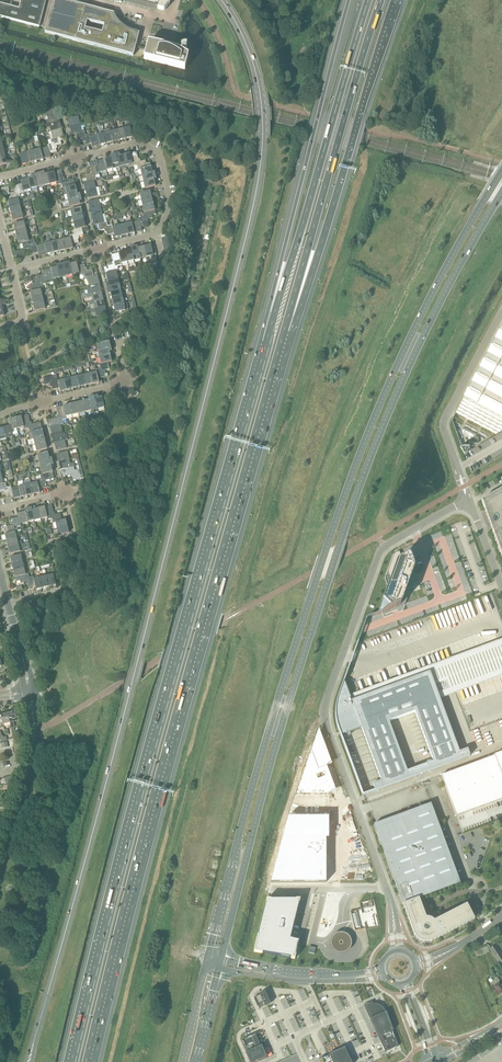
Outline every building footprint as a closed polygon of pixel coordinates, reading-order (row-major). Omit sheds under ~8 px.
[(39,27),(46,0),(21,0),(19,9),(0,4),(0,17),(39,27)] [(46,28),(45,33),(133,56),(135,48),(146,51),(144,59),(185,70),(188,57),(186,55),(184,54),(181,53),(179,52),(176,50),(171,48),(166,47),(164,46),(164,45),(163,45),(162,45),(162,46),(160,45),(157,44),(153,43),(148,43),(147,49),(136,46),(138,39),(139,33),(137,33),(136,32),(134,32),(132,31),(131,31),(129,30),(128,29),(126,29),(125,28),(124,27),(122,26),(121,24),(120,23),(119,22),(118,21),(114,14),(93,8),(91,7),(62,0),(53,0),(46,28)] [(155,9),(158,10),(158,9),(164,11),(166,10),(167,8),(168,6),(169,6),(170,4),(171,4),(171,3),(171,2),(171,0),(121,0),(155,9)] [(54,109),(44,112),(45,117),(47,116),(49,124),(60,121),(58,113),(56,114),(54,109)] [(69,127),(80,124),(78,116),(68,119),(69,127)] [(60,121),(49,124),(46,125),(46,128),(50,127),(51,131),(62,129),(60,121)] [(82,132),(80,124),(69,127),(71,135),(75,134),(75,133),(82,132)] [(124,129),(126,139),(133,138),(130,127),(124,129)] [(60,137),(60,138),(64,137),(62,129),(51,131),(51,132),(53,139),(60,137)] [(120,141),(126,139),(124,129),(117,130),(120,141)] [(111,132),(114,142),(120,141),(117,130),(111,132)] [(75,133),(75,134),(77,141),(82,140),(82,141),(84,140),(85,145),(92,144),(90,137),(90,134),(86,135),(85,131),(82,132),(75,133)] [(111,132),(104,133),(107,144),(114,142),(111,132)] [(107,144),(104,133),(98,135),(101,146),(107,144)] [(101,146),(98,135),(90,137),(92,144),(93,147),(101,146)] [(62,145),(60,138),(60,137),(53,139),(50,140),(51,144),(47,145),(48,147),(50,154),(57,152),(56,147),(57,147),(57,146),(62,145)] [(48,147),(41,149),(43,160),(51,158),(50,154),(48,147)] [(43,160),(41,149),(34,151),(37,161),(43,160)] [(30,163),(37,161),(34,151),(28,152),(30,163)] [(22,165),(30,163),(28,152),(20,154),(22,165)] [(147,167),(151,166),(150,163),(147,164),(147,163),(146,163),(145,160),(140,162),(140,160),(139,161),(137,152),(130,154),(131,157),(132,161),(132,164),(133,167),(137,166),(138,170),(141,169),(147,167)] [(116,155),(119,167),(126,166),(123,155),(120,156),(120,154),(116,155)] [(130,154),(123,155),(126,166),(132,164),(132,161),(131,157),(130,154)] [(113,169),(119,167),(116,155),(110,156),(110,158),(113,169)] [(106,170),(113,169),(110,158),(104,160),(106,170)] [(104,160),(96,162),(97,166),(99,172),(106,170),(104,160)] [(83,179),(83,183),(87,182),(94,180),(97,180),(96,176),(100,175),(99,172),(97,166),(96,162),(89,164),(91,172),(90,173),(90,174),(85,175),(86,178),(83,179)] [(153,173),(151,166),(147,167),(141,169),(142,176),(153,173)] [(72,186),(75,185),(74,179),(70,180),(70,179),(65,180),(65,179),(64,179),(61,170),(55,172),(55,176),(57,183),(57,185),(61,184),(62,188),(65,187),(72,186)] [(41,173),(44,186),(50,184),(47,174),(45,174),(44,172),(41,173)] [(55,172),(47,174),(50,184),(57,183),(55,176),(55,172)] [(155,172),(153,173),(142,176),(144,182),(154,179),(156,179),(155,172)] [(41,173),(34,175),(37,187),(44,186),(41,173)] [(37,187),(34,175),(28,176),(28,178),(31,189),(37,187)] [(28,178),(21,180),(21,183),(22,184),(23,191),(27,190),(28,192),(31,191),(30,189),(31,189),(28,178)] [(154,179),(144,182),(145,189),(156,186),(154,179)] [(83,183),(85,191),(96,188),(94,180),(87,182),(83,183)] [(9,197),(10,201),(12,200),(12,201),(18,199),(21,198),(20,194),(24,193),(23,191),(22,184),(15,186),(16,191),(14,191),(15,192),(10,193),(11,197),(9,197)] [(66,194),(77,191),(75,185),(72,186),(65,187),(66,194)] [(96,188),(85,191),(87,199),(100,196),(100,195),(104,194),(104,192),(102,191),(99,192),(98,188),(96,188)] [(68,200),(79,198),(81,197),(80,194),(78,195),(77,191),(66,194),(68,200)] [(141,200),(152,197),(150,191),(140,193),(141,200)] [(82,201),(81,197),(79,198),(68,200),(70,207),(80,204),(79,201),(82,201)] [(143,206),(153,204),(152,197),(141,200),(143,206)] [(8,201),(9,208),(20,205),(18,199),(12,201),(12,200),(10,201),(8,201)] [(99,199),(88,202),(90,210),(100,207),(99,199)] [(155,210),(153,204),(143,206),(145,213),(151,211),(155,210)] [(21,212),(20,205),(9,208),(11,214),(21,212)] [(102,215),(100,207),(90,210),(92,217),(102,215)] [(72,217),(83,214),(81,208),(71,210),(72,217)] [(141,228),(148,226),(147,222),(149,222),(148,219),(153,218),(152,215),(156,214),(155,210),(151,211),(145,213),(142,213),(143,217),(139,219),(139,221),(141,228)] [(23,218),(21,212),(11,214),(13,221),(23,218)] [(74,223),(84,221),(83,214),(72,217),(74,223)] [(102,215),(92,217),(94,225),(98,224),(104,223),(102,215)] [(74,223),(75,230),(82,228),(86,227),(84,221),(74,223)] [(142,231),(141,228),(139,221),(132,223),(134,233),(142,231)] [(24,222),(13,224),(15,231),(26,228),(24,222)] [(112,228),(113,228),(112,225),(108,226),(107,222),(104,223),(98,224),(100,231),(104,230),(105,231),(106,231),(107,236),(114,234),(112,228)] [(125,224),(128,235),(134,233),(132,223),(125,224)] [(121,237),(128,235),(125,224),(119,226),(121,237)] [(119,226),(113,228),(112,228),(114,234),(115,238),(121,237),(119,226)] [(17,237),(27,235),(26,228),(15,231),(17,237)] [(82,228),(75,230),(73,230),(74,234),(70,235),(70,238),(72,244),(79,243),(78,238),(79,238),(79,236),(84,235),(82,228)] [(29,241),(27,235),(17,237),(18,244),(22,243),(29,241)] [(64,239),(66,250),(73,248),(72,244),(70,238),(64,239)] [(64,239),(57,241),(60,251),(66,250),(64,239)] [(29,241),(22,243),(24,250),(29,249),(29,250),(30,249),(31,254),(32,254),(39,253),(37,246),(37,244),(35,244),(34,240),(31,240),(29,241)] [(60,251),(57,241),(51,243),(54,253),(60,251)] [(54,253),(51,243),(45,244),(47,254),(54,253)] [(39,253),(39,256),(47,254),(45,244),(37,246),(39,253)] [(151,245),(144,247),(147,257),(154,255),(153,254),(156,253),(154,247),(151,247),(151,245)] [(132,250),(134,260),(140,259),(138,248),(137,246),(131,248),(131,250),(132,250)] [(138,248),(140,259),(147,257),(144,247),(138,248)] [(131,250),(125,251),(128,262),(134,260),(132,250),(131,250)] [(125,251),(118,253),(119,253),(121,263),(128,262),(125,251)] [(105,270),(106,274),(116,271),(116,272),(119,271),(118,267),(122,266),(121,263),(119,253),(112,255),(113,258),(112,258),(113,262),(112,262),(113,265),(108,266),(109,269),(105,270)] [(66,276),(72,275),(70,264),(70,262),(63,264),(64,266),(66,276)] [(72,275),(79,273),(77,266),(78,266),(77,263),(70,264),(72,275)] [(60,278),(66,276),(64,266),(63,264),(56,265),(57,267),(60,278)] [(85,279),(87,278),(94,276),(92,269),(87,270),(87,269),(86,270),(85,265),(78,266),(77,266),(79,273),(80,276),(84,275),(85,279)] [(54,279),(60,278),(57,267),(51,269),(53,279),(54,279)] [(53,279),(51,269),(43,271),(44,275),(46,281),(46,284),(50,283),(54,282),(53,279)] [(116,271),(106,274),(107,281),(118,278),(116,272),(116,271)] [(33,286),(29,287),(30,291),(34,291),(41,289),(41,290),(43,289),(42,285),(46,284),(46,281),(44,275),(37,276),(38,279),(32,281),(32,282),(32,283),(32,284),(33,286)] [(98,275),(94,276),(87,278),(89,286),(99,283),(98,275)] [(107,284),(106,284),(107,287),(107,288),(107,287),(119,284),(118,278),(107,281),(108,284),(107,284)] [(100,283),(99,283),(89,286),(86,287),(88,294),(91,293),(101,291),(100,283)] [(121,291),(119,284),(107,288),(108,294),(111,294),(110,293),(121,291)] [(30,291),(32,298),(42,296),(41,290),(41,289),(34,291),(30,291)] [(101,291),(91,293),(88,294),(87,294),(88,298),(92,297),(93,301),(103,298),(101,291)] [(112,300),(123,297),(121,291),(110,293),(111,294),(112,300)] [(42,296),(32,298),(33,305),(44,302),(42,296)] [(123,297),(112,300),(114,306),(124,304),(123,297)] [(94,304),(95,309),(105,306),(103,298),(93,301),(89,302),(90,305),(94,304)] [(44,303),(44,302),(33,305),(35,312),(45,309),(44,303)] [(124,304),(114,306),(115,313),(128,310),(127,303),(124,304)] [(95,309),(90,310),(91,314),(96,313),(97,317),(107,314),(105,306),(95,309)] [(464,399),(501,419),(501,327),(464,399)] [(97,344),(98,351),(109,348),(107,342),(97,344)] [(110,355),(109,348),(98,351),(100,357),(110,355)] [(112,361),(110,355),(100,357),(101,364),(108,362),(112,361)] [(96,370),(96,372),(97,372),(98,379),(105,377),(104,372),(105,372),(105,371),(110,369),(108,362),(101,364),(99,364),(99,365),(100,368),(96,369),(96,370)] [(96,372),(90,374),(92,384),(99,383),(98,379),(97,372),(96,372)] [(83,375),(86,386),(92,384),(90,374),(83,375)] [(79,387),(86,386),(83,375),(77,377),(79,387)] [(52,390),(59,388),(58,381),(57,379),(53,380),(52,376),(43,378),(45,385),(50,384),(50,385),(51,385),(52,390)] [(67,379),(64,380),(67,390),(73,389),(70,378),(71,378),(70,376),(67,376),(67,379)] [(70,378),(73,389),(79,387),(77,377),(71,378),(70,378)] [(64,380),(58,381),(59,388),(60,392),(67,390),(64,380)] [(95,396),(95,399),(98,409),(104,407),(102,397),(99,398),(98,395),(95,396)] [(98,409),(95,399),(95,396),(88,398),(89,400),(91,411),(98,409)] [(85,412),(91,411),(89,400),(82,402),(85,412)] [(82,402),(76,403),(79,414),(85,412),(82,402)] [(72,415),(79,414),(76,403),(70,405),(72,415)] [(66,417),(72,415),(70,405),(63,406),(63,407),(64,411),(66,417)] [(50,427),(54,427),(61,425),(63,425),(62,420),(67,419),(66,417),(64,411),(63,407),(56,408),(58,417),(57,417),(57,418),(49,420),(50,427)] [(28,415),(21,417),(22,420),(24,427),(24,430),(28,429),(29,432),(29,433),(32,432),(39,430),(42,429),(41,422),(32,424),(32,423),(30,424),(28,415)] [(21,417),(15,418),(18,429),(24,427),(22,420),(21,417)] [(8,420),(10,426),(11,430),(18,429),(15,418),(8,420)] [(50,427),(52,435),(63,433),(61,425),(54,427),(50,427)] [(10,426),(4,428),(6,438),(13,436),(11,430),(10,426)] [(44,436),(42,429),(39,430),(32,432),(33,438),(44,436)] [(63,433),(52,435),(54,443),(65,440),(68,440),(67,434),(65,435),(65,433),(63,433)] [(34,439),(35,445),(45,442),(44,436),(33,438),(34,439)] [(65,440),(54,443),(56,451),(67,448),(65,440)] [(47,449),(45,442),(35,445),(37,451),(47,449)] [(59,462),(69,459),(67,451),(57,454),(59,462)] [(50,459),(48,452),(38,455),(39,461),(50,459)] [(50,459),(39,461),(41,468),(51,465),(54,465),(52,458),(50,459)] [(61,470),(65,469),(71,467),(74,466),(74,463),(70,464),(69,459),(59,462),(61,470)] [(51,465),(41,468),(42,474),(49,472),(49,473),(53,472),(51,465)] [(71,467),(65,469),(66,476),(71,475),(71,476),(73,476),(74,481),(81,479),(84,478),(81,469),(79,469),(75,471),(74,466),(71,467)] [(38,482),(39,489),(46,487),(45,482),(46,482),(46,481),(54,479),(53,472),(49,473),(49,472),(42,474),(40,475),(41,479),(37,480),(37,482),(38,482)] [(30,480),(24,482),(24,485),(27,496),(33,494),(31,484),(30,480)] [(40,493),(39,489),(38,482),(37,482),(31,484),(33,494),(40,493)] [(3,491),(4,492),(5,492),(6,497),(13,495),(12,489),(11,486),(10,486),(7,487),(6,484),(6,483),(3,484),(0,485),(0,492),(3,491)] [(21,498),(27,496),(24,485),(18,487),(21,498)] [(13,495),(14,499),(21,498),(18,487),(12,489),(13,495)] [(481,502),(501,558),(501,490),(481,502)] [(52,505),(45,507),(47,517),(48,520),(52,519),(53,523),(56,522),(55,522),(62,520),(60,513),(55,515),(55,513),(54,514),(52,505)] [(41,519),(47,517),(45,507),(38,508),(41,519)] [(34,520),(32,510),(31,508),(24,509),(25,512),(28,522),(34,520)] [(38,508),(32,510),(34,520),(41,519),(38,508)] [(20,524),(28,522),(25,512),(17,513),(18,516),(18,517),(20,524)] [(21,526),(20,524),(18,517),(11,519),(13,524),(11,524),(12,525),(3,527),(5,534),(8,533),(9,534),(15,532),(18,532),(18,533),(21,532),(21,530),(19,530),(18,527),(21,526)] [(55,522),(56,522),(57,529),(67,526),(66,519),(62,520),(55,522)] [(69,533),(67,526),(57,529),(59,535),(69,533)] [(5,534),(6,541),(17,539),(15,532),(9,534),(8,533),(5,534)] [(17,539),(6,541),(8,548),(18,545),(20,544),(22,544),(21,541),(20,541),(17,542),(17,539)] [(20,552),(18,545),(8,548),(9,554),(20,552)] [(379,612),(378,614),(382,613),(398,607),(398,605),(401,606),(404,605),(405,604),(405,603),(406,603),(408,597),(408,596),(405,595),(408,586),(409,586),(410,585),(410,584),(409,584),(409,583),(412,574),(413,574),(413,573),(414,571),(414,570),(414,569),(414,568),(414,567),(413,567),(410,558),(410,557),(409,557),(408,557),(407,557),(403,559),(403,558),(402,559),(400,554),(399,554),(398,554),(395,556),(394,556),(394,557),(389,571),(389,572),(389,573),(391,578),(391,579),(388,587),(388,588),(379,612)] [(12,564),(22,561),(21,555),(10,557),(12,564)] [(13,570),(24,568),(22,561),(12,564),(13,570)] [(26,574),(24,568),(13,570),(15,577),(19,576),(26,574)] [(28,588),(35,586),(34,579),(33,577),(29,578),(28,574),(26,574),(19,576),(15,577),(16,582),(20,581),(21,583),(25,582),(26,583),(27,583),(28,588)] [(46,576),(49,587),(56,585),(53,575),(47,576),(46,576)] [(40,578),(43,588),(49,587),(46,576),(40,578)] [(34,579),(35,586),(36,590),(43,588),(40,578),(34,579)] [(418,775),(415,769),(407,772),(399,751),(389,722),(415,712),(424,737),(433,762),(425,765),(427,771),(427,772),(429,771),(431,770),(466,757),(468,757),(470,756),(468,750),(468,749),(459,752),(458,750),(455,741),(455,740),(453,736),(440,699),(439,698),(438,693),(451,689),(448,680),(434,685),(430,672),(406,681),(404,682),(401,683),(399,684),(396,685),(385,689),(382,690),(381,690),(377,692),(376,692),(362,697),(358,699),(357,699),(351,701),(352,703),(353,705),(360,726),(361,728),(370,752),(376,769),(377,769),(381,781),(373,784),(374,788),(375,790),(375,791),(377,790),(379,789),(416,776),(418,775)] [(7,713),(10,723),(10,722),(12,733),(15,733),(14,728),(15,728),(14,722),(16,721),(17,726),(22,725),(19,711),(14,712),(14,711),(7,713)] [(1,715),(3,724),(10,723),(7,713),(1,715)] [(298,788),(296,795),(329,795),(337,792),(327,766),(332,764),(319,728),(316,735),(313,744),(301,779),(298,788)] [(441,776),(456,817),(501,800),(501,753),(441,776)] [(11,776),(4,778),(6,785),(12,783),(11,776)] [(290,811),(288,817),(329,817),(329,795),(296,795),(293,801),(290,811)] [(421,942),(423,942),(425,943),(426,943),(428,943),(429,942),(431,942),(474,919),(467,904),(434,921),(433,921),(431,919),(429,919),(427,918),(426,918),(419,899),(460,883),(434,811),(431,804),(374,825),(403,904),(414,935),(415,937),(416,938),(417,939),(418,940),(420,941),(421,942)] [(284,833),(282,839),(326,839),(329,839),(329,817),(288,817),(286,823),(284,833)] [(278,855),(277,861),(326,861),(326,839),(282,839),(281,845),(280,845),(278,855)] [(272,877),(271,883),(326,883),(326,861),(277,861),(275,867),(272,876),(272,877)] [(299,941),(290,939),(299,904),(300,900),(296,900),(271,900),(267,900),(266,904),(258,935),(254,952),(263,953),(291,958),(295,959),(296,955),(299,941)] [(331,944),(331,947),(332,950),(335,952),(338,954),(341,954),(344,954),(347,952),(350,950),(351,947),(352,944),(351,940),(349,938),(347,935),(344,934),(341,933),(338,934),(335,935),(333,938),(331,940),(331,944)] [(496,945),(489,949),(499,965),(501,963),(501,954),(496,945)] [(308,953),(314,954),(316,948),(309,946),(308,953)] [(487,946),(475,951),(477,957),(489,952),(487,946)] [(497,985),(493,988),(495,991),(496,990),(499,995),(500,994),(500,995),(501,994),(501,987),(501,986),(501,985),(499,981),(496,977),(495,978),(495,979),(494,980),(497,983),(496,983),(497,985)] [(256,999),(255,999),(258,1007),(259,1009),(260,1009),(260,1008),(266,1005),(270,1003),(266,993),(267,993),(266,992),(255,997),(256,999)] [(368,1003),(364,1005),(380,1041),(394,1035),(385,1011),(385,1010),(384,1010),(384,1009),(384,1008),(383,1008),(383,1007),(382,1007),(382,1006),(381,1006),(380,1005),(379,1005),(378,1005),(378,1004),(377,1004),(376,1004),(375,1004),(374,1004),(373,1004),(372,1002),(368,1003)] [(241,1042),(243,1044),(244,1044),(248,1052),(247,1053),(249,1058),(250,1057),(252,1061),(258,1061),(266,1058),(263,1052),(264,1051),(256,1035),(257,1034),(256,1033),(247,1038),(242,1040),(243,1041),(241,1042)] [(394,1035),(380,1041),(385,1051),(384,1051),(385,1052),(398,1046),(394,1035)] [(321,1057),(323,1061),(354,1061),(353,1061),(347,1047),(327,1056),(323,1058),(322,1057),(321,1057)]
